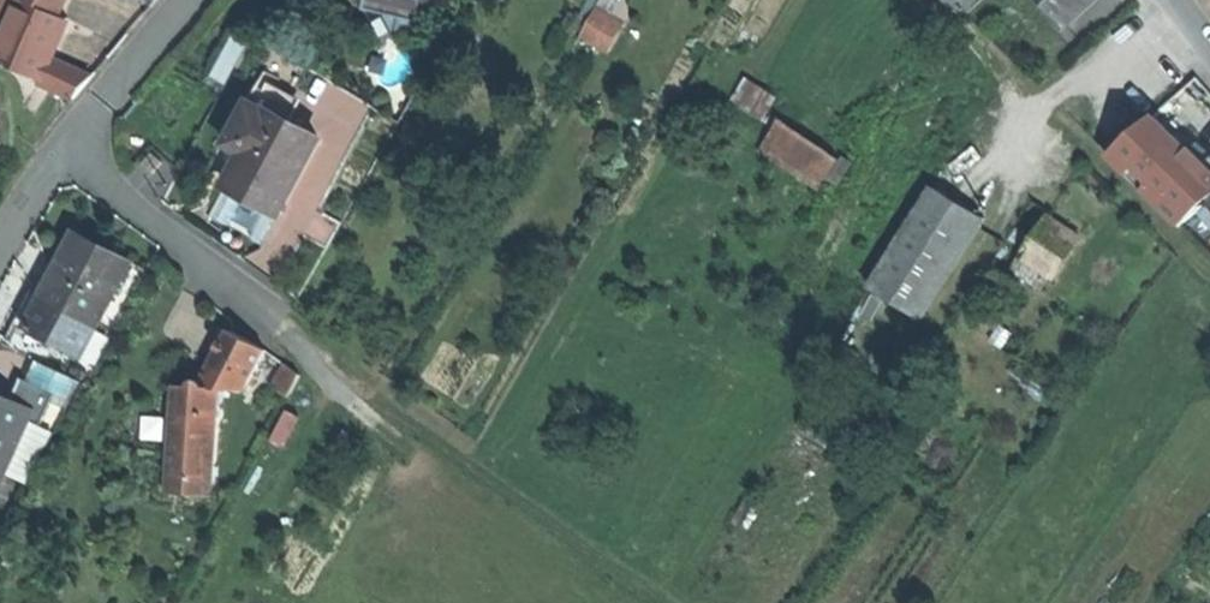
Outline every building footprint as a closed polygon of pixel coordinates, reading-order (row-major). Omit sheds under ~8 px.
[(71,101),(91,78),(49,58),(66,20),(60,17),(68,0),(18,0),(0,39),(0,62),(39,80),(37,84),(71,101)] [(364,17),(392,21),(392,38),(409,40),(410,30),(422,31),(422,18),(437,7),(438,0),(368,0),(364,17)] [(981,0),(954,0),(967,13),(981,0)] [(1066,25),(1094,0),(1044,0),(1066,25)] [(582,35),(607,48),(619,27),(594,13),(582,35)] [(211,74),(229,85),(255,43),(236,32),(211,74)] [(762,114),(777,93),(752,75),(736,96),(762,114)] [(322,146),(250,110),(229,153),(245,161),(230,192),(257,205),(285,219),(322,146)] [(1180,222),(1208,197),(1209,196),(1209,170),(1154,115),(1110,153),(1180,222)] [(781,116),(762,148),(821,183),(840,152),(781,116)] [(982,222),(930,190),(866,292),(918,324),(982,222)] [(1208,197),(1180,222),(1209,252),(1209,199),(1208,197)] [(1024,253),(1054,274),(1080,237),(1050,217),(1024,253)] [(40,299),(95,327),(129,261),(74,233),(54,271),(40,299)] [(79,357),(95,327),(40,299),(24,329),(79,357)] [(226,331),(205,382),(221,389),(245,396),(267,350),(246,341),(226,331)] [(269,393),(284,402),(298,379),(283,370),(269,393)] [(32,414),(28,422),(39,427),(55,395),(19,377),(7,401),(32,414)] [(221,389),(205,382),(194,390),(171,392),(169,495),(218,496),(221,389)] [(7,401),(0,398),(0,477),(28,422),(32,414),(7,401)] [(0,478),(0,518),(4,520),(20,488),(0,478)]
